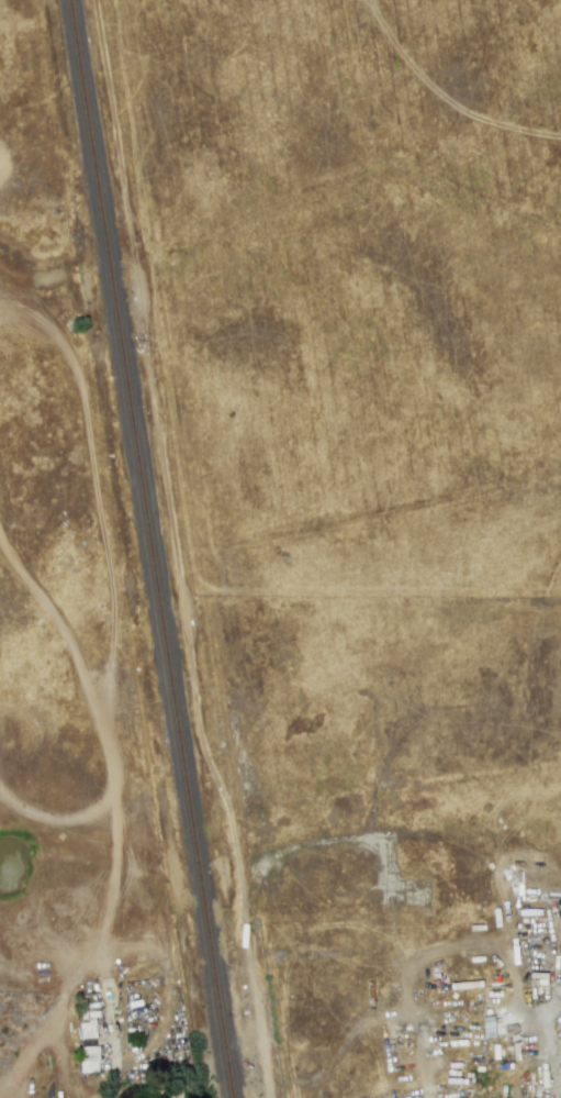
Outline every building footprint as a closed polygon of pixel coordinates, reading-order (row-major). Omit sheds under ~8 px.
[(79,1021),(79,1038),(94,1038),(94,1020),(79,1021)] [(80,1073),(98,1072),(98,1045),(79,1046),(80,1073)]
